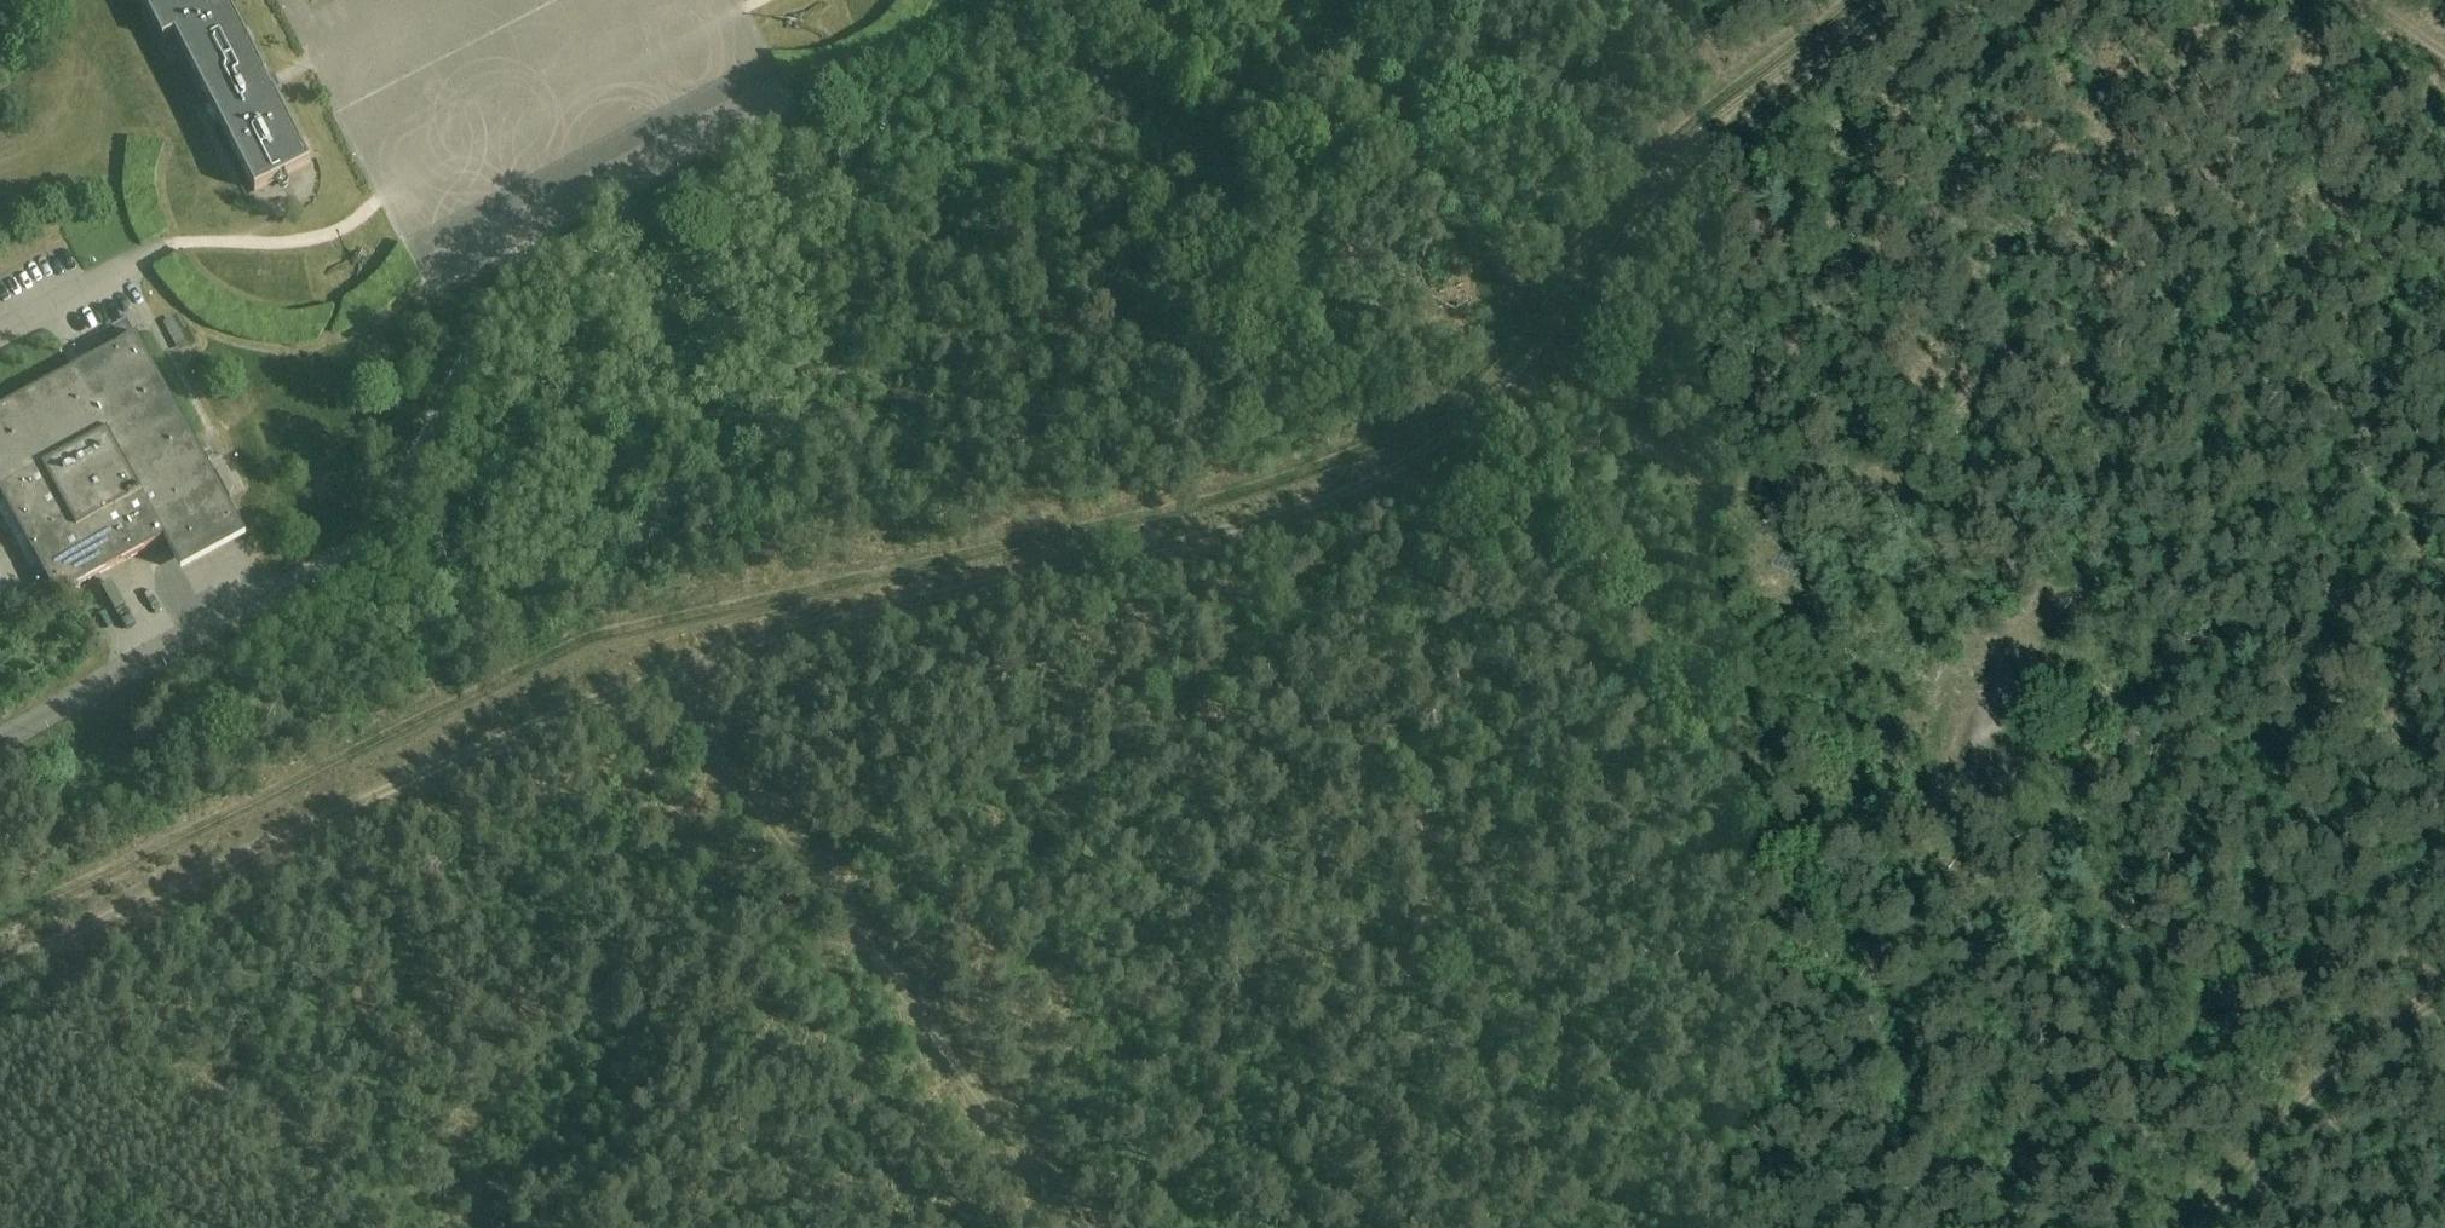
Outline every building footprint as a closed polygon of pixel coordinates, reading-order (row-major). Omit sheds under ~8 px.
[(163,40),(175,34),(255,191),(280,178),(280,176),(284,174),(285,175),(311,162),(273,89),(273,90),(266,77),(267,76),(229,3),(216,10),(211,0),(143,0),(163,40)] [(193,437),(136,332),(0,406),(0,492),(34,555),(40,551),(51,570),(44,574),(57,597),(166,538),(143,495),(162,485),(167,494),(156,499),(157,500),(167,495),(184,526),(173,532),(186,557),(241,527),(226,501),(222,494),(218,492),(214,485),(215,481),(205,462),(206,461),(193,437)] [(43,584),(12,600),(11,601),(20,617),(51,600),(43,584)]
